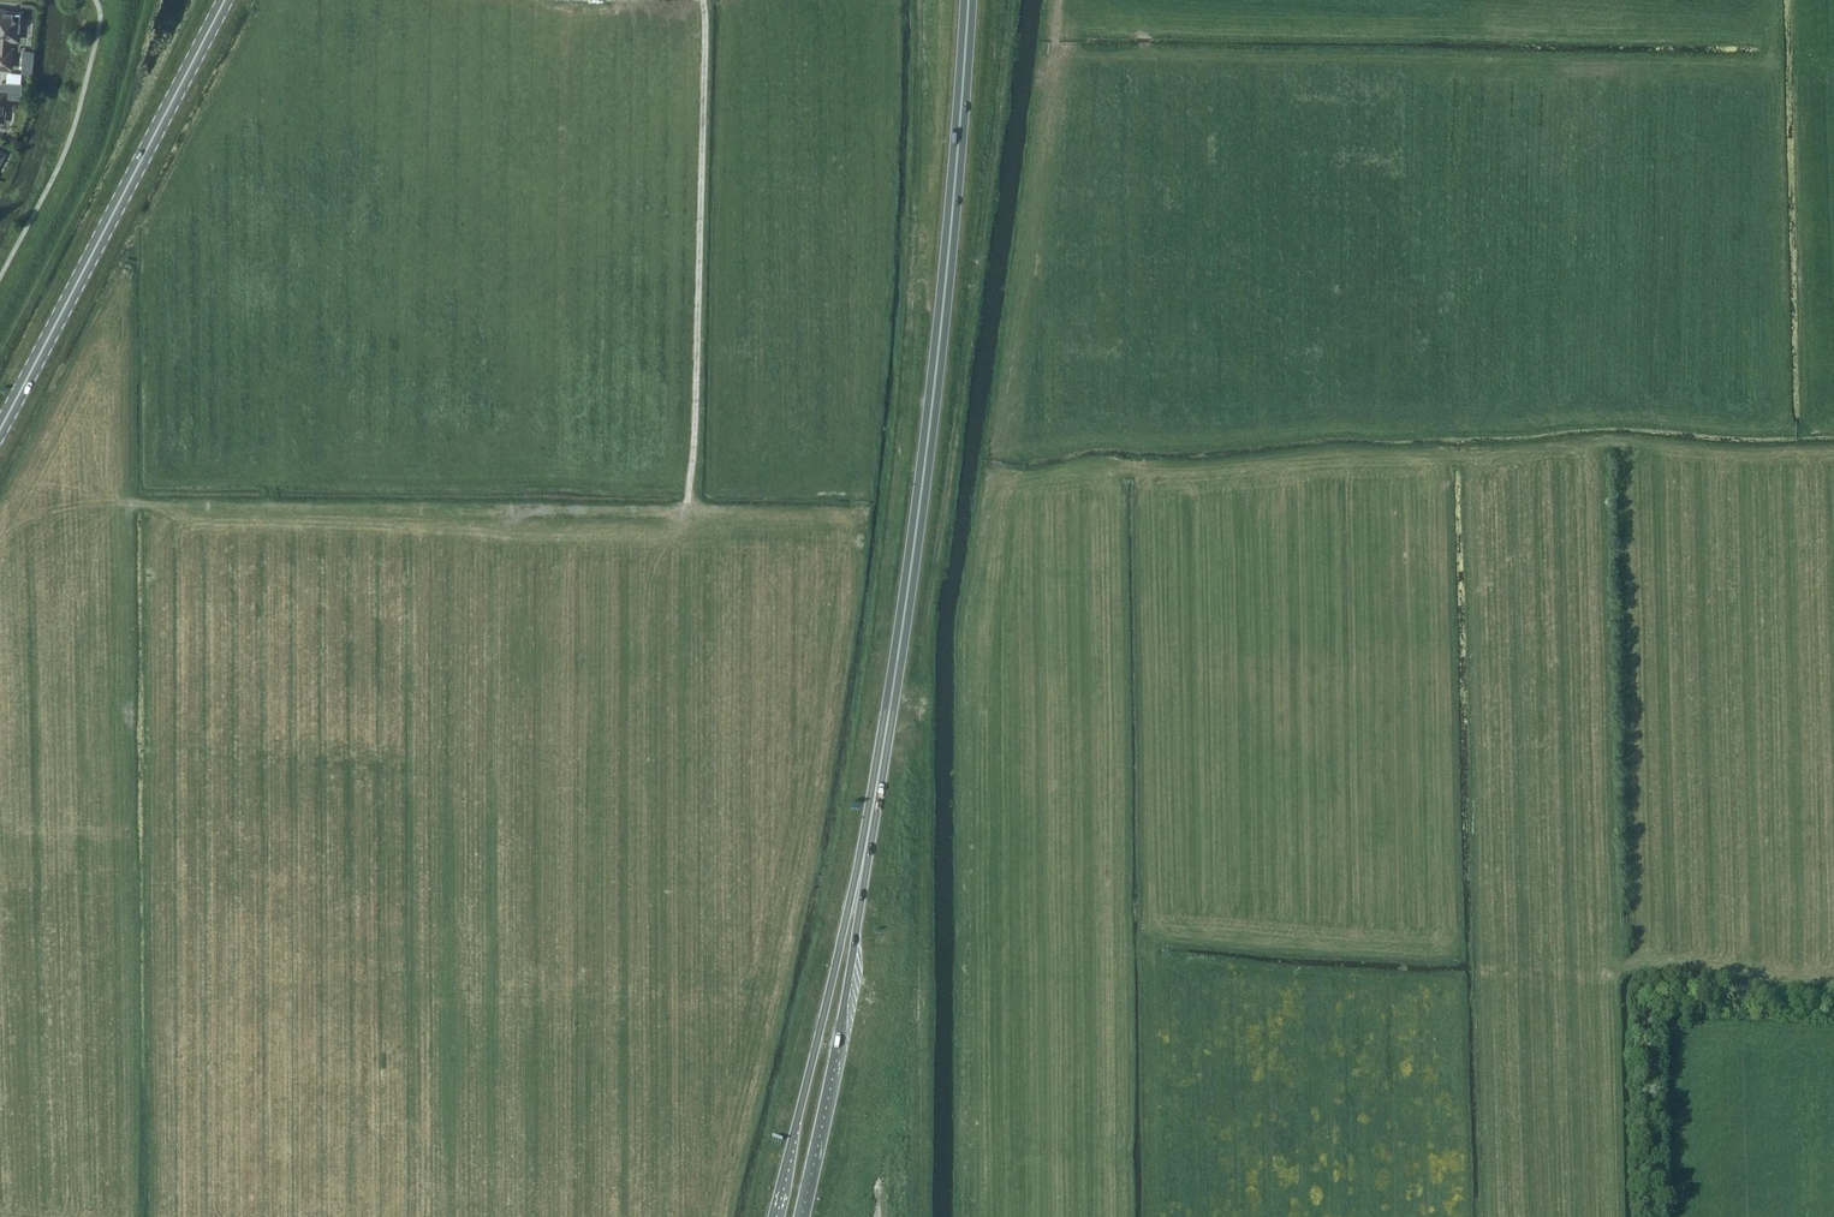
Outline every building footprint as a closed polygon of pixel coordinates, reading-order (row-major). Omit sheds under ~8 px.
[(21,13),(3,11),(3,9),(0,9),(0,66),(12,67),(13,48),(9,48),(10,38),(19,39),(19,31),(21,31),(22,21),(20,20),(21,13)] [(4,122),(7,97),(21,99),(22,83),(2,81),(1,91),(0,91),(0,122),(4,122)]
